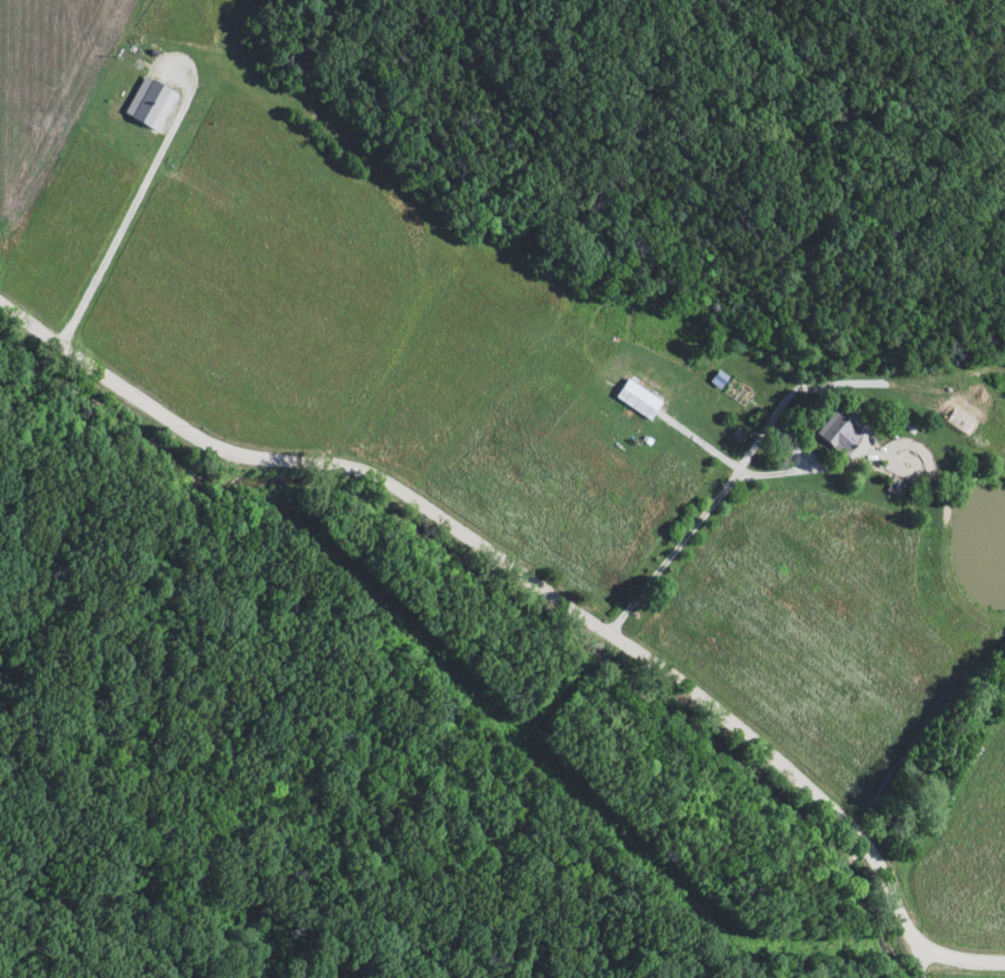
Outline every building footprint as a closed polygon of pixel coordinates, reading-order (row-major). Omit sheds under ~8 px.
[(651,422),(663,404),(627,382),(616,400),(651,422)] [(845,458),(861,434),(832,414),(816,438),(845,458)]
